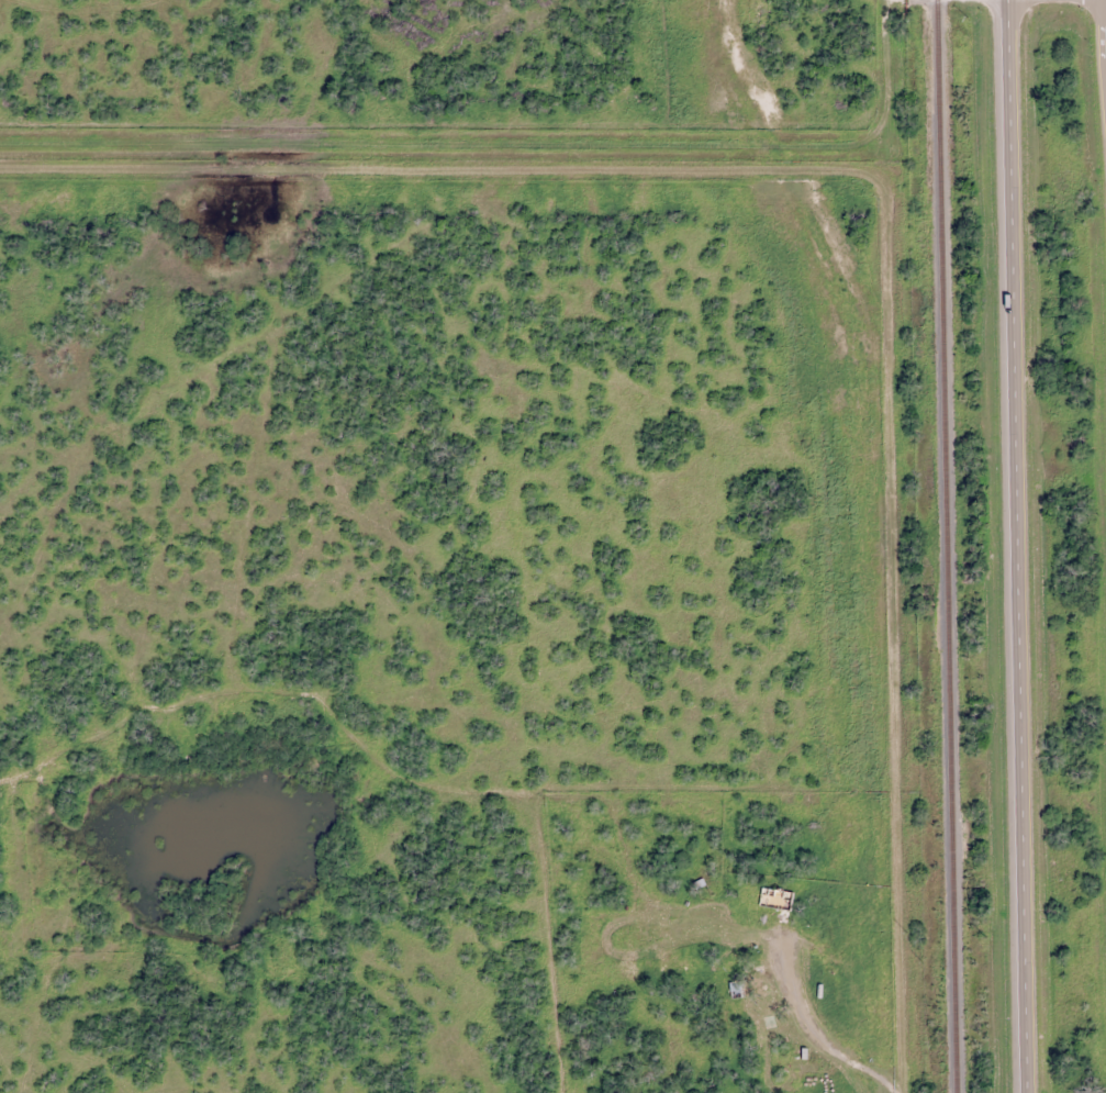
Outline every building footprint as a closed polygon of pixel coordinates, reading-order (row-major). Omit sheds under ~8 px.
[(772,928),(786,929),(791,894),(757,890),(755,909),(774,912),(772,928)] [(726,985),(727,1000),(740,1000),(740,985),(726,985)]
